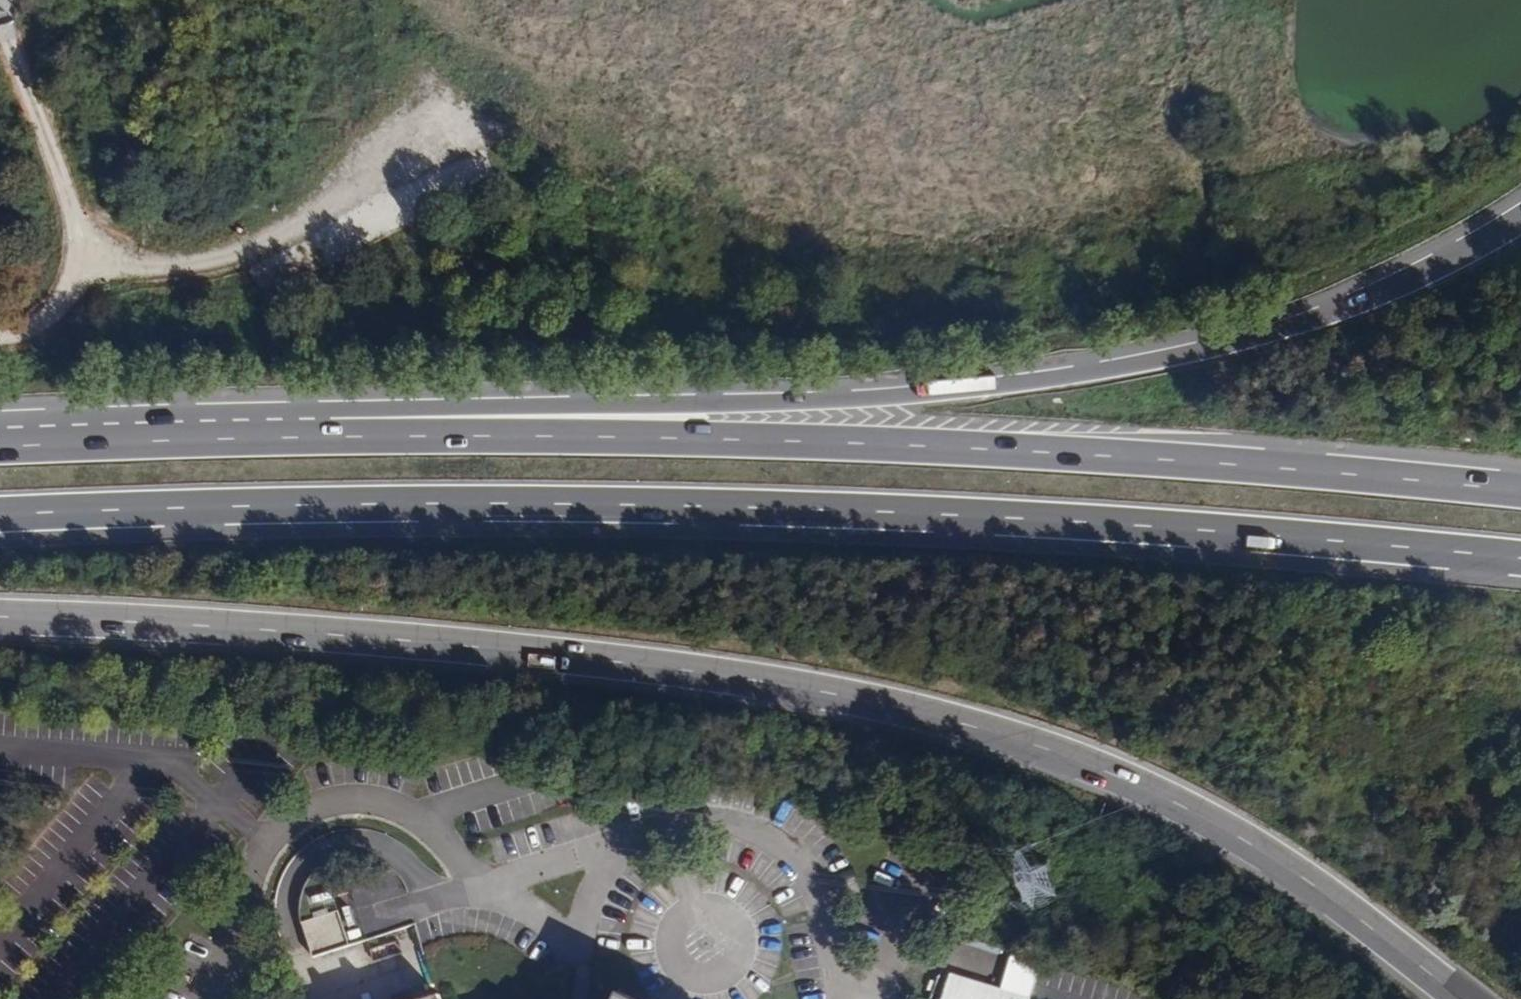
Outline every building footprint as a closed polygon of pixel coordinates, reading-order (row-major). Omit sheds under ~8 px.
[(313,916),(300,920),(311,955),(347,943),(335,908),(328,911),(325,906),(311,912),(313,916)] [(620,990),(615,998),(638,998),(620,990)]
